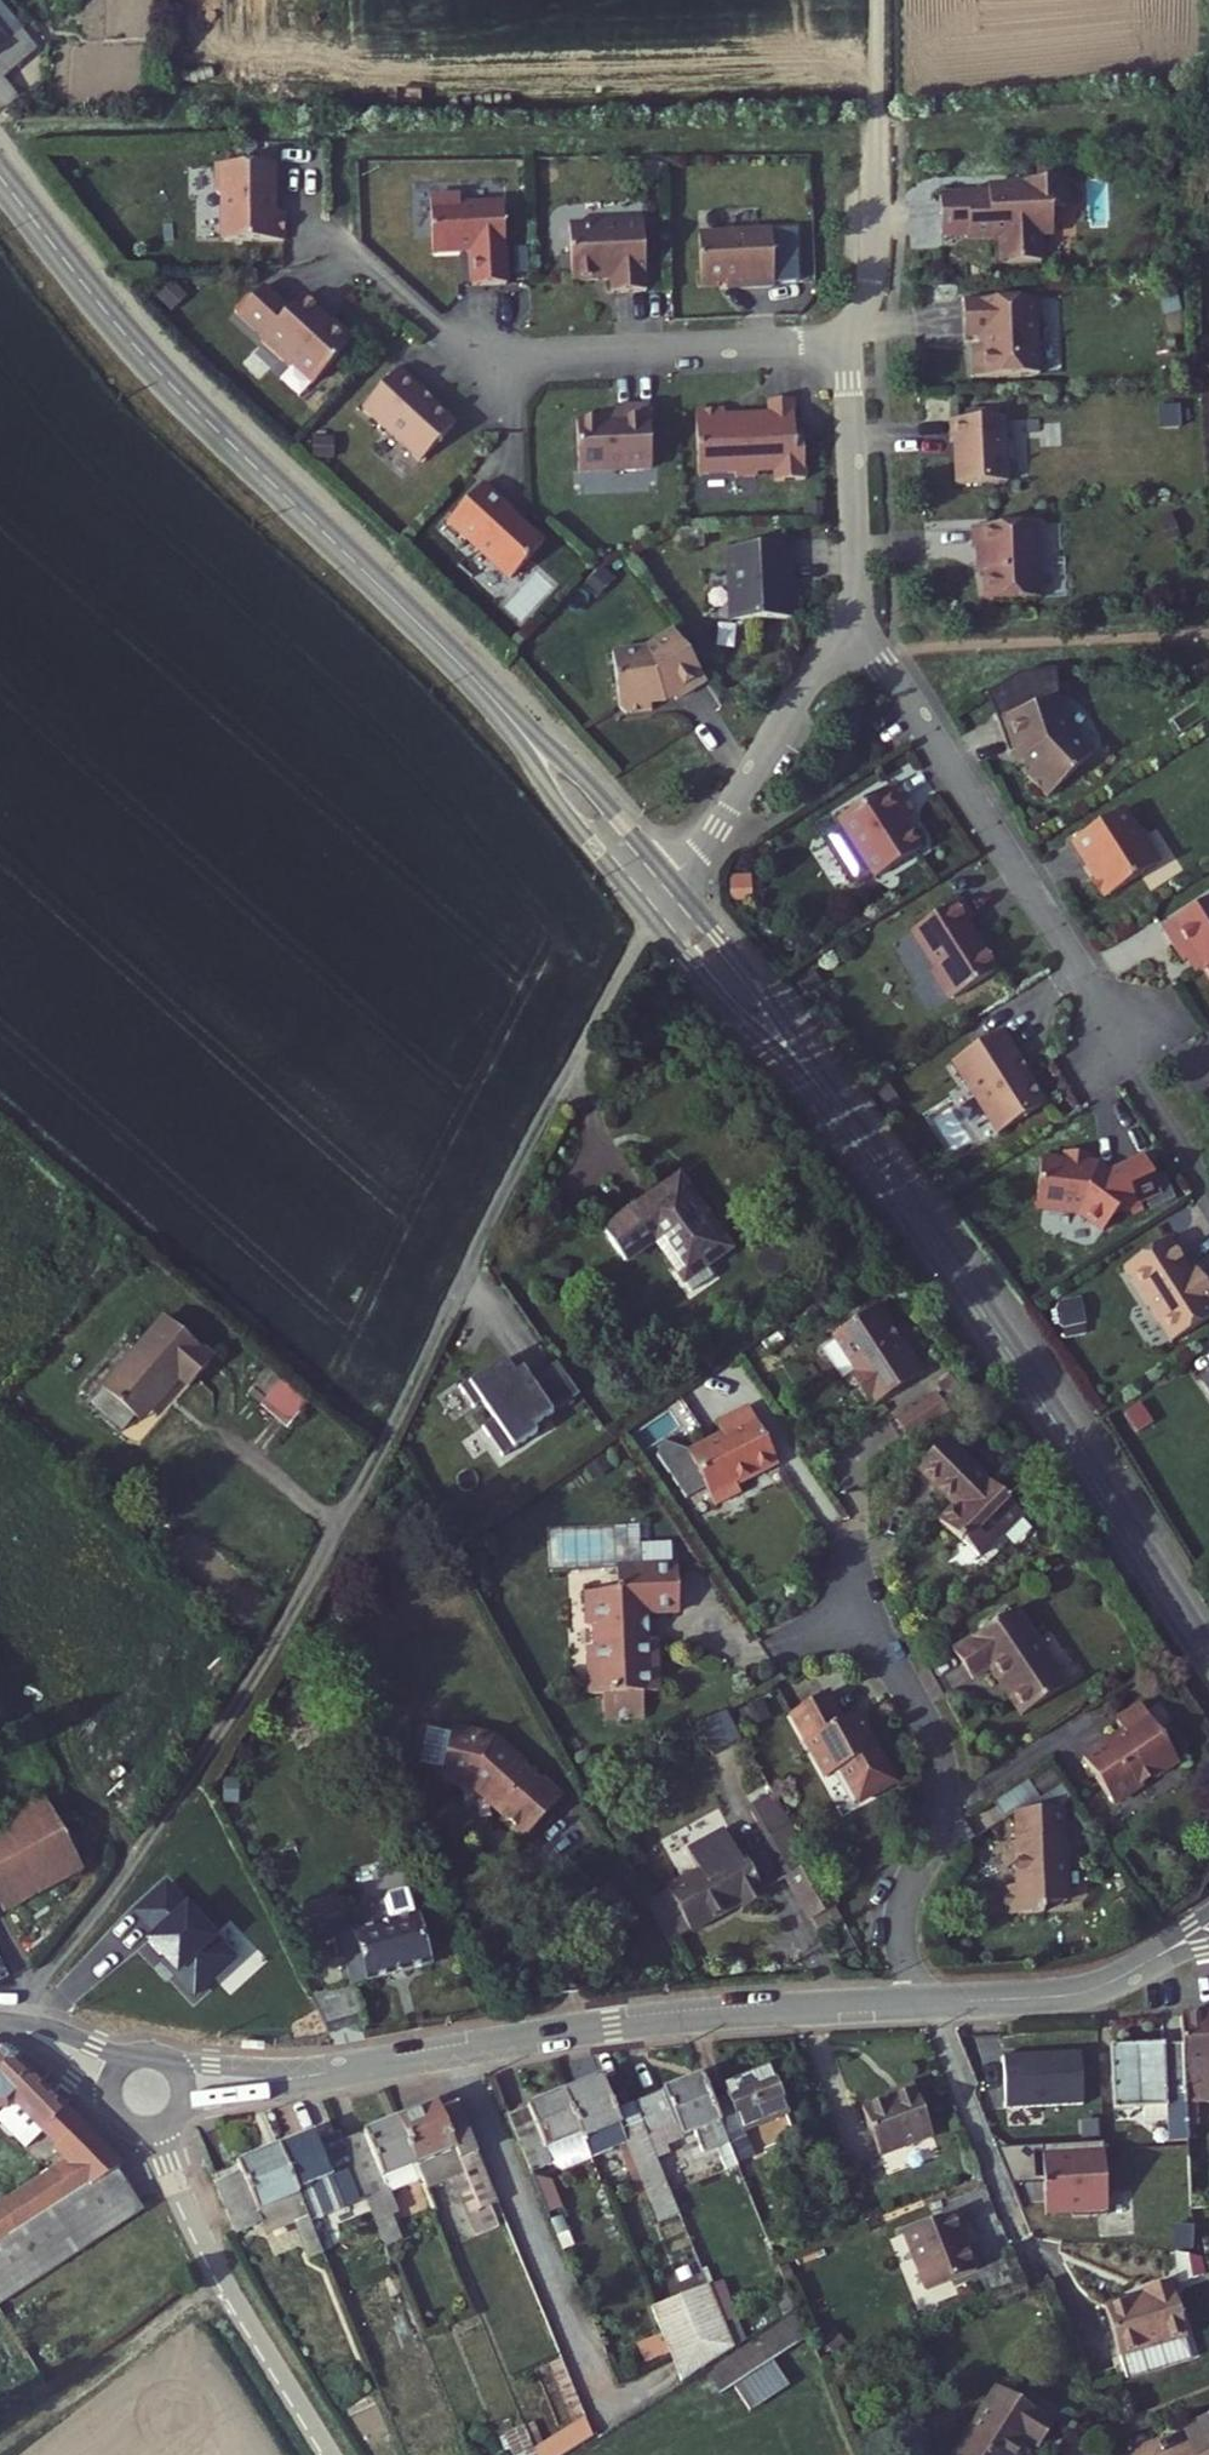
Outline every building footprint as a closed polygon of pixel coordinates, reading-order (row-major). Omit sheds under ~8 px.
[(0,4),(0,50),(4,46),(27,39),(0,4)] [(37,50),(27,39),(4,46),(0,50),(0,110),(4,115),(6,113),(20,101),(3,79),(37,50)] [(252,217),(252,199),(254,196),(253,168),(195,171),(196,198),(191,205),(192,242),(198,248),(255,246),(253,217),(252,217)] [(1057,235),(1055,209),(1082,208),(1080,179),(1026,181),(1026,185),(1026,189),(1012,190),(1012,194),(991,195),(942,197),(944,234),(971,233),(989,233),(1004,233),(1005,263),(1044,261),(1043,236),(1057,235)] [(501,202),(458,204),(458,194),(428,195),(431,251),(469,249),(470,283),(505,282),(501,202)] [(770,229),(697,232),(699,281),(724,280),(740,279),(740,285),(772,284),(770,229)] [(641,234),(568,237),(570,279),(609,277),(609,291),(644,290),(641,234)] [(975,378),(1040,375),(1037,299),(964,302),(965,338),(982,336),(983,348),(974,349),(975,378)] [(332,359),(309,338),(307,341),(280,315),(267,330),(240,306),(215,333),(241,357),(239,360),(268,386),(271,383),(291,403),(332,359)] [(340,427),(398,481),(432,443),(400,413),(403,411),(377,387),(340,427)] [(730,411),(693,412),(696,475),(732,473),(733,478),(755,477),(754,472),(772,472),(773,480),(794,480),(792,433),(791,399),(766,401),(767,415),(749,416),(749,419),(730,419),(730,411)] [(574,420),(576,471),(649,468),(646,406),(613,407),(613,419),(574,420)] [(958,481),(1009,479),(1006,415),(952,417),(953,437),(956,437),(958,481)] [(1010,443),(1011,481),(1025,481),(1024,443),(1010,443)] [(443,523),(473,551),(475,549),(506,578),(539,543),(506,512),(508,510),(478,484),(443,523)] [(985,568),(986,597),(1040,594),(1037,521),(974,524),(975,544),(976,544),(984,544),(985,568)] [(976,544),(978,568),(985,568),(984,544),(976,544)] [(789,619),(786,546),(726,548),(729,621),(789,619)] [(706,683),(673,632),(644,650),(611,656),(620,711),(627,716),(652,712),(651,705),(665,703),(674,697),(677,702),(706,683)] [(1070,693),(1010,713),(1021,746),(1029,743),(1032,754),(1042,764),(1037,769),(1040,772),(1059,791),(1104,748),(1081,725),(1070,693)] [(911,815),(893,788),(838,822),(875,881),(921,853),(901,821),(911,815)] [(1094,878),(1103,893),(1107,890),(1110,895),(1155,866),(1120,812),(1076,841),(1098,876),(1094,878)] [(751,874),(731,875),(732,903),(752,902),(751,874)] [(1164,929),(1186,962),(1188,961),(1195,957),(1204,970),(1208,978),(1208,901),(1164,929)] [(912,934),(936,972),(935,979),(948,999),(954,1000),(997,973),(982,949),(981,950),(973,938),(975,937),(967,924),(972,921),(961,903),(912,934)] [(1196,975),(1204,970),(1195,957),(1188,961),(1196,975)] [(811,970),(799,980),(813,997),(826,989),(811,970)] [(954,1065),(999,1136),(1047,1106),(1020,1063),(1023,1061),(1005,1032),(954,1065)] [(901,1103),(886,1083),(873,1096),(888,1114),(901,1103)] [(727,1228),(671,1152),(598,1204),(620,1232),(641,1216),(677,1264),(727,1228)] [(1050,1235),(1087,1230),(1114,1243),(1125,1222),(1134,1216),(1137,1220),(1148,1213),(1145,1209),(1164,1197),(1145,1166),(1111,1188),(1096,1178),(1086,1180),(1085,1169),(1059,1173),(1059,1183),(1038,1186),(1043,1229),(1050,1235)] [(1156,1321),(1162,1317),(1178,1342),(1208,1323),(1208,1282),(1205,1285),(1199,1289),(1169,1242),(1124,1271),(1156,1321)] [(910,1367),(895,1348),(891,1351),(875,1331),(882,1326),(859,1297),(814,1332),(835,1359),(833,1367),(866,1401),(910,1367)] [(1079,1299),(1059,1305),(1067,1338),(1086,1336),(1079,1299)] [(112,1426),(168,1367),(182,1380),(208,1351),(157,1305),(75,1391),(112,1426)] [(1156,1321),(1172,1346),(1178,1342),(1162,1317),(1156,1321)] [(273,1412),(296,1388),(271,1366),(249,1390),(273,1412)] [(516,1399),(505,1384),(488,1396),(486,1393),(461,1412),(476,1433),(484,1427),(496,1444),(485,1452),(505,1481),(539,1456),(535,1451),(580,1416),(558,1385),(531,1404),(524,1393),(516,1399)] [(897,1419),(909,1438),(948,1413),(935,1394),(897,1419)] [(728,1478),(767,1454),(735,1398),(702,1416),(706,1423),(673,1443),(645,1435),(641,1449),(670,1491),(691,1479),(703,1501),(732,1486),(728,1478)] [(1141,1403),(1122,1413),(1136,1434),(1152,1425),(1141,1403)] [(1009,1505),(930,1433),(900,1464),(938,1499),(924,1514),(965,1551),(1009,1505)] [(652,1703),(648,1649),(638,1649),(637,1623),(681,1621),(679,1574),(603,1580),(604,1603),(572,1605),(574,1640),(581,1640),(582,1653),(577,1653),(581,1707),(593,1706),(594,1733),(640,1730),(639,1704),(652,1703)] [(1065,1676),(1010,1597),(946,1640),(967,1671),(983,1660),(1016,1707),(1065,1676)] [(891,1774),(871,1739),(868,1741),(847,1708),(835,1715),(816,1687),(778,1711),(818,1779),(834,1770),(851,1798),(891,1774)] [(1105,1801),(1170,1758),(1132,1698),(1104,1715),(1112,1726),(1072,1751),(1105,1801)] [(742,1754),(721,1718),(688,1733),(712,1772),(742,1754)] [(558,1801),(495,1739),(409,1719),(400,1758),(470,1774),(465,1779),(524,1836),(558,1801)] [(93,1872),(52,1797),(0,1821),(0,1916),(93,1872)] [(1047,1862),(1046,1827),(1043,1826),(1043,1803),(998,1802),(999,1871),(982,1871),(982,1911),(1020,1913),(1020,1897),(1043,1897),(1044,1864),(1047,1862)] [(843,1930),(770,1803),(749,1816),(775,1857),(767,1861),(791,1901),(799,1897),(825,1941),(843,1930)] [(773,1907),(724,1823),(706,1832),(713,1845),(682,1862),(694,1882),(645,1910),(667,1950),(737,1912),(744,1923),(773,1907)] [(243,1957),(171,1881),(130,1916),(199,1997),(243,1957)] [(428,1967),(417,1922),(367,1932),(362,1910),(345,1913),(348,1934),(336,1937),(346,1982),(428,1967)] [(0,1960),(0,1984),(9,1980),(0,1960)] [(354,2023),(346,1982),(308,1989),(317,2029),(354,2023)] [(1179,2023),(1181,2054),(1184,2112),(1208,2112),(1208,2022),(1179,2023)] [(1082,2100),(1080,2049),(1003,2054),(1006,2105),(1082,2100)] [(5,2050),(0,2050),(0,2128),(14,2149),(29,2138),(60,2114),(5,2050)] [(1184,2112),(1181,2054),(1108,2057),(1112,2117),(1163,2115),(1165,2151),(1186,2150),(1184,2112)] [(787,2101),(769,2058),(727,2075),(732,2088),(717,2093),(726,2115),(733,2133),(749,2127),(746,2119),(787,2101)] [(617,2106),(601,2065),(564,2080),(581,2123),(587,2139),(624,2124),(645,2174),(666,2167),(657,2143),(638,2098),(617,2106)] [(726,2115),(717,2093),(708,2070),(638,2098),(657,2143),(726,2115)] [(581,2123),(564,2080),(503,2104),(527,2161),(549,2153),(544,2137),(581,2123)] [(943,2135),(922,2087),(869,2109),(889,2158),(943,2135)] [(490,2190),(453,2098),(450,2096),(427,2103),(423,2094),(388,2107),(407,2154),(408,2158),(441,2146),(463,2200),(490,2190)] [(407,2154),(388,2107),(327,2130),(340,2163),(345,2177),(407,2154)] [(40,2156),(75,2132),(60,2114),(29,2138),(40,2156)] [(340,2163),(327,2130),(326,2128),(305,2136),(302,2129),(266,2143),(284,2185),(340,2163)] [(101,2182),(109,2177),(99,2160),(75,2132),(40,2156),(55,2179),(0,2211),(0,2244),(101,2182)] [(284,2185),(266,2143),(198,2168),(222,2230),(248,2220),(250,2225),(274,2215),(292,2261),(312,2253),(284,2185)] [(125,2219),(101,2182),(0,2244),(0,2296),(125,2219)] [(980,2270),(970,2245),(963,2230),(971,2227),(963,2210),(907,2232),(931,2290),(980,2270)] [(977,2241),(971,2227),(963,2230),(970,2245),(977,2241)] [(742,2356),(713,2282),(655,2306),(679,2365),(688,2387),(742,2356)] [(1196,2346),(1178,2291),(1152,2299),(1154,2308),(1113,2321),(1129,2368),(1196,2346)] [(727,2399),(816,2350),(803,2325),(723,2370),(725,2375),(716,2380),(727,2399)] [(1061,2423),(1004,2387),(959,2454),(1023,2454),(1034,2438),(1046,2446),(1061,2423)] [(592,2442),(584,2422),(528,2454),(569,2454),(592,2442)] [(504,2434),(511,2454),(513,2454),(541,2446),(534,2424),(504,2434)] [(1183,2441),(1189,2454),(1208,2454),(1208,2430),(1183,2441)]
